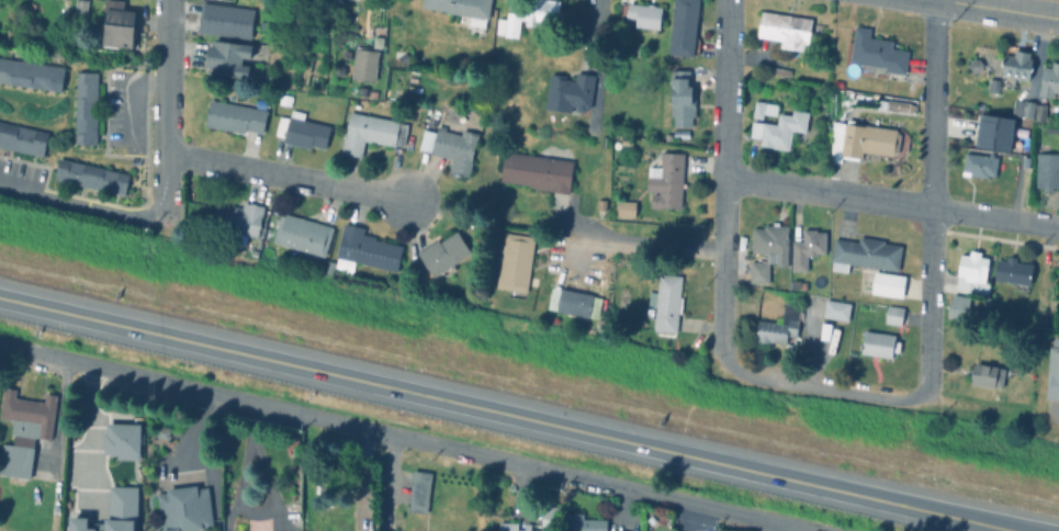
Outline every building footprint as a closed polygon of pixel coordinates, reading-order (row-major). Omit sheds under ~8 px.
[(423,9),(424,0),(492,0),(489,21),(487,21),(486,30),(470,26),(472,19),(448,14),(448,13),(423,9)] [(529,16),(530,0),(544,0),(544,1),(562,3),(560,24),(551,24),(551,32),(539,31),(539,29),(527,26),(527,22),(521,22),(519,39),(505,38),(506,37),(497,36),(498,21),(507,21),(508,14),(529,16)] [(673,43),(677,0),(701,0),(697,41),(700,41),(700,43),(700,46),(673,43)] [(630,4),(649,8),(650,5),(656,7),(656,9),(664,10),(662,32),(638,29),(638,21),(628,20),(630,4)] [(823,27),(822,41),(813,38),(812,47),(810,46),(809,54),(782,49),(784,43),(759,38),(764,13),(814,21),(814,25),(823,27)] [(910,53),(905,86),(887,82),(887,77),(863,74),(864,67),(852,65),(857,29),(872,31),(871,39),(895,43),(894,50),(910,53)] [(700,46),(699,57),(696,57),(696,59),(683,57),(681,63),(672,61),(672,56),(671,56),(673,43),(700,46)] [(1034,55),(1033,60),(1035,60),(1033,81),(1017,79),(1015,90),(1003,88),(1005,77),(1002,77),(1003,69),(1005,69),(1006,57),(1016,58),(1017,53),(1034,55)] [(984,72),(980,76),(973,75),(970,69),(971,64),(976,60),(981,61),(985,67),(984,72)] [(1055,64),(1058,64),(1058,105),(1056,104),(1056,102),(1049,101),(1049,99),(1041,98),(1046,69),(1054,70),(1055,64)] [(792,72),(791,79),(768,75),(769,68),(792,72)] [(700,88),(699,105),(697,105),(697,120),(694,120),(692,128),(674,128),(675,120),(672,120),(674,72),(692,72),(691,88),(700,88)] [(596,78),(592,114),(576,112),(577,109),(574,109),(573,115),(547,112),(551,76),(567,78),(567,81),(576,83),(577,76),(596,78)] [(1001,82),(999,94),(990,93),(991,81),(1001,82)] [(1036,112),(1015,109),(1016,101),(1037,104),(1036,112)] [(879,102),(890,103),(890,102),(910,104),(916,109),(916,113),(910,115),(878,111),(879,102)] [(779,106),(777,118),(765,116),(764,121),(753,118),(756,103),(779,106)] [(1054,108),(1051,121),(1037,118),(1039,105),(1054,108)] [(1036,112),(1035,121),(1013,117),(1015,109),(1036,112)] [(811,113),(808,135),(793,133),(790,152),(761,148),(762,140),(751,138),(753,123),(778,126),(780,115),(793,117),(795,111),(811,113)] [(856,124),(902,131),(909,139),(908,152),(897,160),(864,156),(864,160),(860,160),(860,162),(844,160),(843,166),(832,163),(833,123),(848,125),(848,122),(856,123),(856,124)] [(447,129),(447,133),(463,136),(464,132),(481,136),(470,179),(451,174),(454,160),(432,156),(432,155),(419,151),(424,131),(437,134),(438,132),(439,132),(440,127),(447,129)] [(634,138),(632,148),(622,146),(623,137),(634,138)] [(575,163),(570,195),(532,190),(532,188),(502,183),(507,152),(575,163)] [(686,156),(684,185),(687,185),(687,190),(684,190),(681,211),(652,210),(653,195),(660,196),(661,194),(649,193),(650,169),(662,169),(663,155),(686,156)] [(966,155),(990,158),(990,155),(994,156),(993,158),(999,159),(995,178),(989,177),(988,180),(964,177),(966,155)] [(1038,156),(1058,156),(1058,191),(1054,191),(1054,195),(1044,195),(1044,190),(1038,190),(1038,156)] [(638,205),(636,218),(619,218),(620,204),(638,205)] [(780,225),(780,227),(790,227),(789,270),(777,270),(777,266),(770,266),(770,285),(751,285),(751,264),(767,264),(767,256),(754,256),(754,230),(765,230),(765,227),(773,227),(773,225),(780,225)] [(826,234),(826,256),(818,256),(818,259),(812,259),(812,258),(808,258),(808,273),(792,273),(792,242),(803,242),(803,231),(818,231),(818,234),(826,234)] [(458,233),(472,255),(435,280),(418,256),(439,241),(440,244),(458,233)] [(537,239),(528,294),(521,294),(520,300),(511,298),(512,292),(497,290),(506,235),(537,239)] [(887,242),(887,245),(904,248),(900,274),(850,266),(849,275),(833,272),(834,263),(832,263),(836,240),(859,245),(860,238),(887,242)] [(982,255),(982,260),(991,261),(988,285),(992,286),(990,297),(957,292),(962,257),(966,257),(966,255),(971,255),(972,253),(982,255)] [(1018,260),(1018,264),(1036,268),(1033,289),(1029,289),(1029,293),(1012,290),(1013,285),(994,282),(998,261),(1010,263),(1010,259),(1018,260)] [(908,279),(904,301),(874,296),(877,274),(908,279)] [(684,278),(681,300),(684,300),(683,317),(679,316),(678,336),(655,334),(657,307),(651,306),(652,294),(658,294),(661,275),(684,278)] [(808,284),(808,292),(801,292),(801,291),(792,292),(792,283),(801,283),(801,284),(808,284)] [(553,291),(562,292),(563,291),(595,297),(594,298),(602,301),(596,331),(575,327),(577,318),(557,314),(557,313),(549,310),(553,291)] [(971,298),(968,319),(950,317),(950,312),(948,312),(949,305),(953,306),(954,296),(971,298)] [(853,305),(849,323),(824,318),(827,301),(853,305)] [(999,302),(998,315),(987,315),(988,301),(999,302)] [(801,308),(798,339),(789,338),(788,344),(773,343),(773,346),(756,343),(758,321),(784,325),(786,306),(801,308)] [(905,309),(903,327),(887,325),(889,307),(905,309)] [(1048,324),(1048,330),(1035,329),(1035,321),(1048,324)] [(902,343),(901,353),(894,352),(893,359),(864,354),(866,332),(897,337),(895,342),(902,343)]
